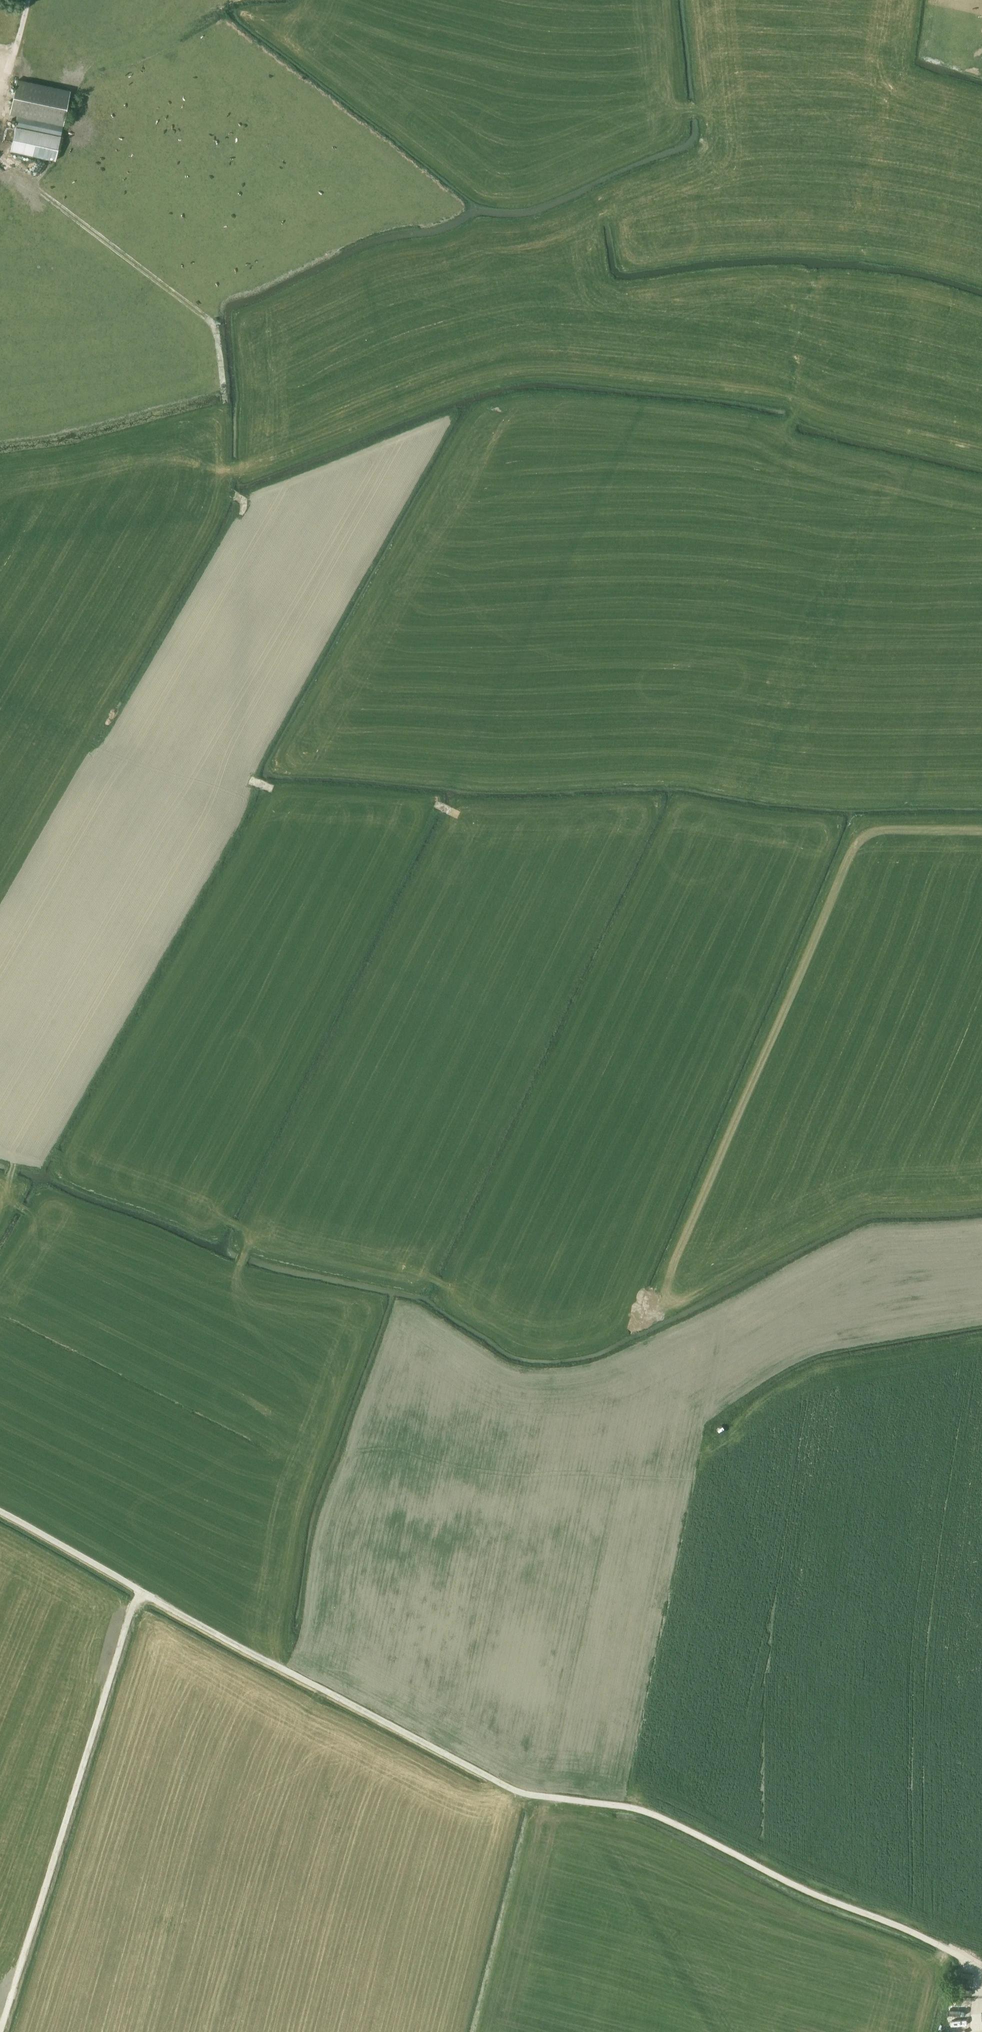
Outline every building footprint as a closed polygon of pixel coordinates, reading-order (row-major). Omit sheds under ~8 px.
[(63,125),(70,90),(17,79),(9,114),(18,116),(63,125)] [(56,159),(63,125),(18,116),(11,150),(56,159)]
